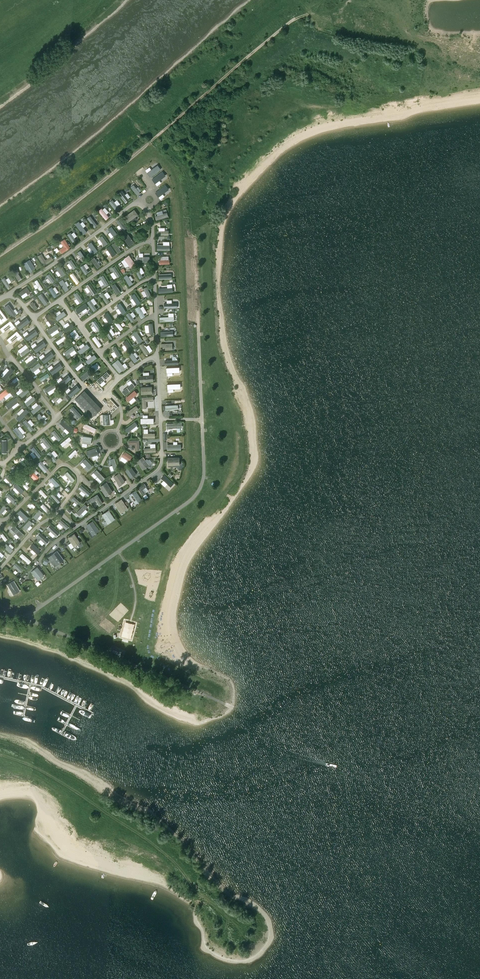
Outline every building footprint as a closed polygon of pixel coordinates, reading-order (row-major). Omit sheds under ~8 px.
[(158,165),(147,173),(150,177),(161,169),(158,165)] [(163,171),(152,179),(155,184),(166,176),(163,171)] [(134,185),(131,187),(138,196),(140,194),(134,185)] [(169,190),(166,185),(155,193),(159,197),(169,190)] [(122,191),(118,194),(125,203),(129,200),(122,191)] [(112,200),(109,203),(116,211),(119,208),(112,200)] [(102,208),(98,211),(106,220),(109,217),(102,208)] [(139,215),(134,210),(124,218),(128,223),(139,215)] [(167,213),(155,216),(156,221),(168,217),(167,213)] [(90,216),(87,219),(94,228),(98,226),(90,216)] [(127,228),(121,219),(116,222),(124,231),(127,228)] [(79,221),(75,225),(83,235),(87,232),(79,221)] [(118,236),(111,227),(108,230),(115,238),(118,236)] [(71,233),(67,235),(73,243),(76,241),(71,233)] [(135,243),(127,233),(122,236),(130,247),(135,243)] [(108,244),(102,236),(99,239),(104,247),(108,244)] [(70,248),(64,239),(60,242),(63,247),(59,250),(61,254),(70,248)] [(91,242),(88,245),(94,254),(98,251),(91,242)] [(121,252),(115,243),(112,245),(118,254),(121,252)] [(116,254),(110,246),(106,248),(112,257),(116,254)] [(86,259),(80,251),(77,253),(83,261),(86,259)] [(41,254),(37,257),(44,266),(53,260),(50,257),(45,260),(41,254)] [(135,264),(129,256),(124,259),(130,268),(135,264)] [(100,267),(94,258),(91,260),(97,269),(100,267)] [(29,260),(23,264),(28,273),(34,268),(29,260)] [(76,267),(71,260),(68,262),(73,270),(76,267)] [(88,273),(83,265),(80,267),(85,275),(88,273)] [(65,275),(59,266),(55,269),(62,277),(65,275)] [(121,276),(115,267),(111,269),(117,278),(121,276)] [(140,279),(143,277),(138,268),(134,270),(140,279)] [(18,282),(22,280),(16,270),(12,272),(18,282)] [(80,282),(73,273),(70,276),(76,285),(80,282)] [(54,281),(49,274),(46,276),(51,284),(54,281)] [(109,284),(103,275),(100,277),(105,287),(109,284)] [(133,284),(127,275),(123,278),(129,287),(133,284)] [(4,277),(1,280),(7,289),(10,287),(4,277)] [(43,289),(37,280),(34,282),(40,291),(43,289)] [(69,290),(62,280),(58,282),(65,292),(69,290)] [(96,293),(90,284),(86,286),(93,296),(96,293)] [(121,293),(115,284),(111,286),(117,295),(121,293)] [(57,296),(52,287),(48,290),(54,298),(57,296)] [(151,296),(147,287),(143,289),(148,298),(151,296)] [(30,293),(26,288),(18,293),(20,296),(26,293),(27,295),(30,293)] [(77,293),(74,295),(80,304),(83,301),(77,293)] [(110,302),(103,293),(100,295),(107,304),(110,302)] [(48,303),(41,294),(37,296),(44,306),(48,303)] [(141,303),(135,294),(131,297),(137,306),(141,303)] [(97,310),(90,300),(87,303),(94,312),(97,310)] [(122,312),(126,310),(121,301),(117,303),(122,312)] [(37,309),(32,302),(29,305),(35,311),(37,309)] [(88,307),(85,303),(76,310),(78,314),(88,307)] [(16,315),(8,305),(3,308),(11,319),(16,315)] [(146,317),(139,307),(135,309),(141,319),(146,317)] [(66,315),(63,311),(54,318),(57,321),(66,315)] [(114,322),(107,313),(103,316),(109,324),(114,322)] [(135,320),(129,313),(126,315),(131,323),(135,320)] [(54,323),(48,314),(44,317),(51,326),(54,323)] [(26,318),(16,326),(19,330),(29,322),(26,318)] [(10,321),(0,329),(0,330),(2,333),(13,325),(10,321)] [(101,330),(95,321),(92,323),(98,332),(101,330)] [(123,329),(117,322),(114,324),(120,331),(123,329)] [(46,331),(49,335),(59,328),(56,324),(46,331)] [(75,338),(79,335),(75,328),(70,332),(75,338)] [(110,340),(114,338),(108,329),(104,331),(110,340)] [(38,334),(34,330),(24,337),(27,342),(38,334)] [(20,335),(16,331),(6,340),(9,344),(20,335)] [(139,344),(143,341),(136,331),(132,334),(139,344)] [(64,336),(55,342),(57,345),(66,340),(64,336)] [(102,346),(95,336),(92,339),(99,348),(102,346)] [(133,349),(127,340),(123,343),(128,352),(133,349)] [(32,349),(35,353),(46,345),(43,341),(32,349)] [(149,353),(143,343),(139,346),(146,356),(149,353)] [(87,344),(78,351),(80,355),(90,348),(87,344)] [(73,347),(64,353),(66,356),(75,350),(73,347)] [(121,356),(116,347),(112,349),(118,358),(121,356)] [(19,354),(22,357),(30,351),(27,348),(19,354)] [(40,360),(44,365),(54,356),(50,352),(40,360)] [(138,361),(132,352),(128,355),(134,363),(138,361)] [(31,354),(24,360),(26,362),(33,357),(31,354)] [(94,355),(86,362),(88,365),(97,358),(94,355)] [(26,364),(29,368),(37,361),(34,358),(26,364)] [(83,362),(80,358),(71,366),(74,370),(83,362)] [(125,369),(118,360),(112,365),(119,374),(125,369)] [(97,362),(92,366),(95,370),(100,366),(97,362)] [(30,370),(32,373),(41,366),(39,363),(30,370)] [(52,376),(63,368),(59,364),(48,371),(52,376)] [(14,371),(11,368),(2,378),(5,381),(14,371)] [(89,370),(80,377),(83,381),(92,373),(89,370)] [(110,376),(107,372),(97,381),(100,385),(110,376)] [(39,379),(41,382),(49,377),(47,373),(39,379)] [(58,384),(61,388),(71,379),(68,375),(58,384)] [(19,380),(12,386),(14,389),(22,383),(19,380)] [(135,387),(132,383),(122,392),(125,396),(135,387)] [(44,389),(46,393),(55,387),(53,384),(44,389)] [(67,395),(71,398),(80,390),(76,386),(67,395)] [(153,395),(152,387),(141,387),(141,396),(153,395)] [(0,400),(11,391),(8,388),(0,394),(0,400)] [(29,392),(26,388),(18,395),(21,398),(29,392)] [(52,400),(55,403),(63,394),(61,391),(52,400)] [(92,418),(102,409),(85,391),(75,400),(92,418)] [(138,395),(135,391),(126,399),(129,402),(138,395)] [(8,410),(19,402),(17,397),(6,406),(8,410)] [(36,400),(33,397),(25,404),(28,407),(36,400)] [(146,402),(154,402),(153,397),(142,398),(142,409),(147,409),(146,402)] [(42,408),(39,405),(31,412),(34,415),(42,408)] [(136,406),(127,413),(130,416),(139,410),(136,406)] [(80,419),(82,417),(73,407),(71,409),(80,419)] [(26,409),(16,419),(19,422),(29,412),(26,409)] [(47,423),(39,414),(36,417),(43,426),(47,423)] [(69,433),(73,429),(63,419),(59,424),(69,433)] [(34,430),(26,420),(22,423),(30,433),(34,430)] [(138,426),(135,423),(125,430),(128,434),(138,426)] [(96,430),(85,424),(83,428),(94,434),(96,430)] [(13,430),(20,439),(24,437),(16,428),(13,430)] [(61,439),(54,431),(51,433),(58,442),(61,439)] [(60,445),(62,447),(71,440),(69,437),(60,445)] [(92,438),(83,437),(81,444),(91,445),(92,438)] [(51,446),(44,438),(41,440),(48,449),(51,446)] [(139,441),(128,441),(129,445),(135,445),(135,451),(139,451),(139,441)] [(41,456),(34,447),(30,450),(38,459),(41,456)] [(86,452),(88,459),(99,455),(96,448),(86,452)] [(77,452),(75,450),(68,457),(70,459),(77,452)] [(57,460),(50,452),(46,455),(53,463),(57,460)] [(132,457),(125,452),(122,457),(129,462),(132,457)] [(23,458),(21,460),(28,466),(29,464),(23,458)] [(149,466),(143,458),(137,462),(143,471),(149,466)] [(179,458),(168,458),(168,466),(179,466),(179,458)] [(92,467),(85,459),(82,462),(89,470),(92,467)] [(48,470),(40,462),(37,465),(44,474),(48,470)] [(14,466),(11,469),(18,476),(21,473),(14,466)] [(136,475),(130,467),(124,470),(130,479),(136,475)] [(27,474),(35,482),(39,478),(31,470),(27,474)] [(75,479),(67,470),(64,473),(72,481),(75,479)] [(105,479),(96,470),(94,473),(102,482),(105,479)] [(125,483),(119,474),(114,477),(119,487),(125,483)] [(3,480),(10,487),(15,482),(8,475),(3,480)] [(173,484),(164,475),(161,479),(170,488),(173,484)] [(60,483),(52,476),(49,479),(56,486),(60,483)] [(29,488),(22,481),(20,484),(27,491),(29,488)] [(113,493),(106,483),(100,487),(106,498),(113,493)] [(21,495),(24,492),(17,484),(14,487),(21,495)] [(91,492),(81,484),(79,487),(88,495),(91,492)] [(147,488),(145,484),(138,489),(142,496),(145,494),(143,490),(147,488)] [(47,495),(41,488),(39,491),(45,498),(47,495)] [(62,498),(65,495),(59,489),(56,492),(62,498)] [(142,501),(136,491),(129,495),(135,505),(142,501)] [(103,502),(97,493),(89,498),(91,502),(95,500),(99,505),(103,502)] [(15,500),(9,494),(6,497),(13,503),(15,500)] [(82,502),(74,496),(71,498),(79,505),(82,502)] [(128,510),(121,500),(115,504),(121,515),(128,510)] [(79,515),(87,506),(84,503),(76,512),(79,515)] [(36,519),(42,511),(39,508),(33,516),(36,519)] [(115,518),(109,508),(102,513),(108,523),(115,518)] [(26,520),(29,517),(20,509),(17,512),(26,520)] [(26,529),(32,521),(29,519),(22,526),(26,529)] [(58,521),(66,528),(69,525),(61,519),(58,521)] [(99,530),(92,520),(85,524),(92,534),(99,530)] [(56,536),(59,532),(50,523),(46,527),(56,536)] [(20,537),(24,533),(14,524),(10,527),(20,537)] [(36,534),(46,543),(49,540),(39,531),(36,534)] [(80,541),(75,532),(68,536),(74,546),(80,541)] [(10,552),(13,549),(6,542),(3,546),(10,552)] [(41,550),(33,542),(30,546),(37,553),(41,550)] [(64,559),(57,549),(48,556),(54,566),(64,559)] [(29,563),(31,560),(22,552),(19,555),(29,563)] [(19,571),(22,569),(15,562),(12,565),(19,571)] [(44,575),(37,565),(31,571),(38,579),(44,575)] [(20,590),(14,580),(7,583),(13,594),(20,590)] [(132,637),(134,623),(124,621),(122,636),(132,637)] [(122,656),(125,650),(112,644),(109,650),(122,656)]
